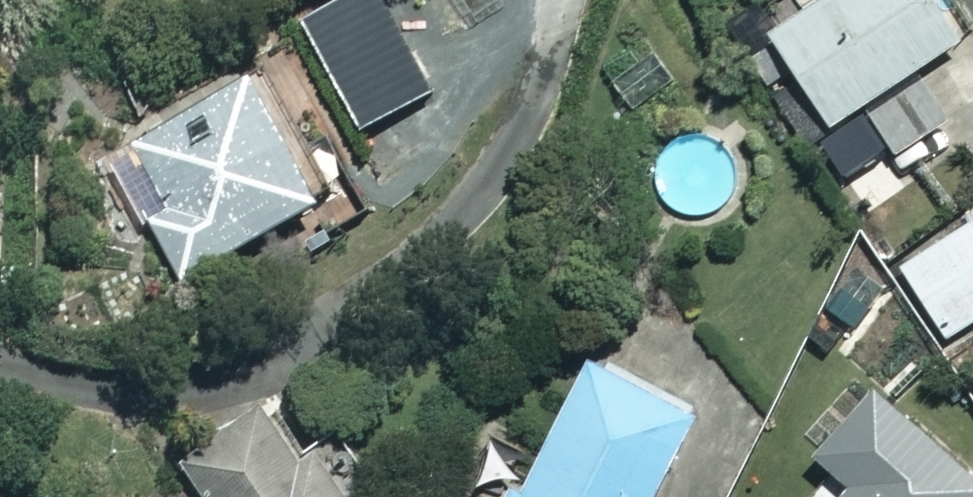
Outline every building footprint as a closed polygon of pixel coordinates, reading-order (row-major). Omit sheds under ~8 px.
[(311,35),(392,168),(470,120),(397,0),(368,0),(311,35)] [(936,0),(821,0),(770,35),(831,125),(863,104),(896,154),(935,127),(902,78),(962,38),(936,0)] [(166,210),(147,220),(178,278),(330,196),(267,79),(135,151),(166,210)] [(971,222),(901,266),(947,338),(972,321),(972,225),(971,222)] [(588,356),(518,496),(653,496),(696,409),(588,356)] [(849,486),(839,496),(972,496),(972,476),(873,388),(814,455),(849,486)] [(274,402),(182,464),(205,496),(372,496),(380,491),(337,428),(306,449),(274,402)]
